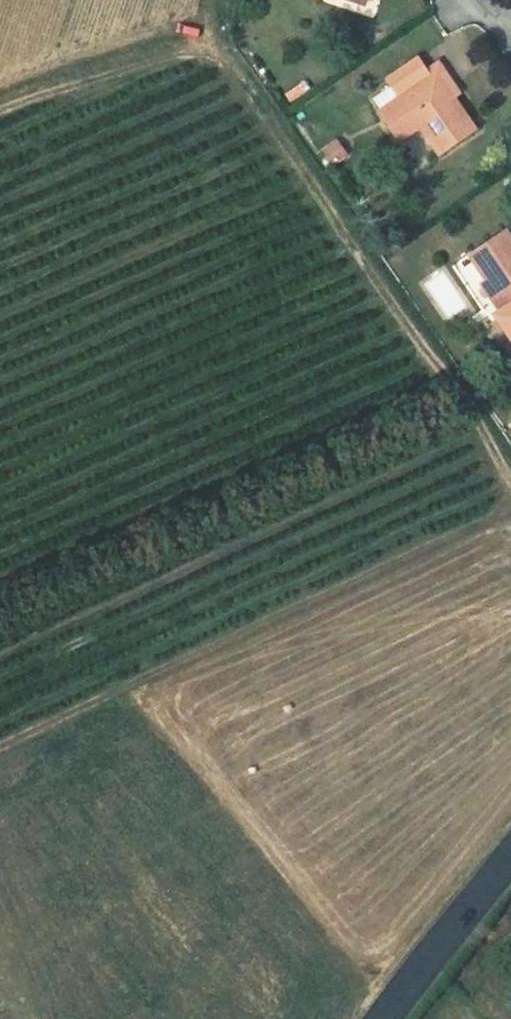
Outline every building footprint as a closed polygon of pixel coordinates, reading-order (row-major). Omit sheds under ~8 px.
[(385,78),(391,89),(373,101),(390,128),(409,117),(430,149),(470,124),(433,65),(419,41),(379,66),(385,78)] [(373,101),(391,89),(385,78),(366,91),(373,101)] [(507,217),(468,242),(505,299),(498,306),(509,327),(510,326),(510,224),(507,217)]
